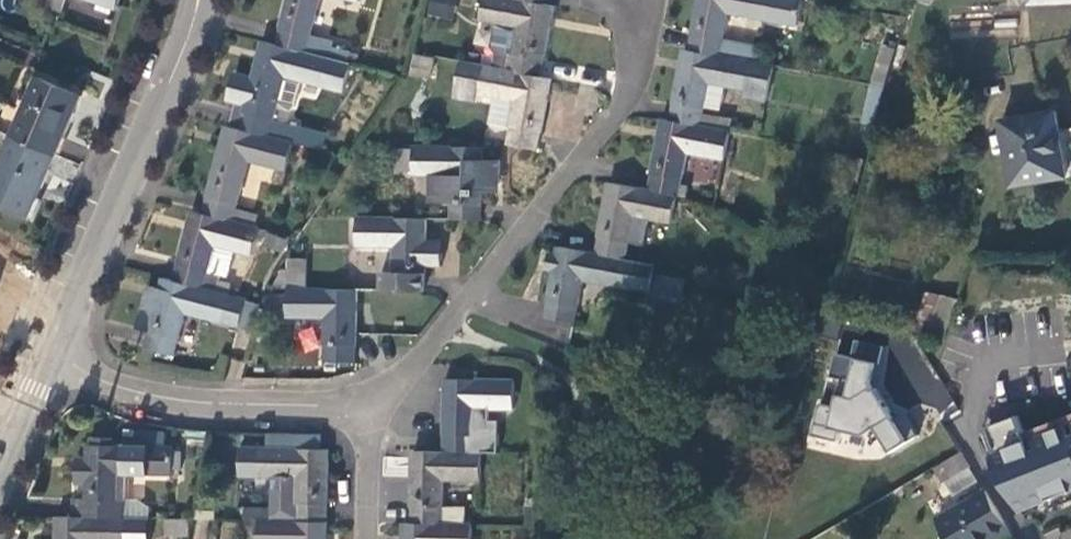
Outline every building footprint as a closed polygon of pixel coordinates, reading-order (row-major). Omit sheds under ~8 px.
[(272,42),(325,56),(328,43),(304,37),(314,0),(284,0),(272,42)] [(456,0),(428,0),(425,15),(451,21),(456,0)] [(491,63),(537,72),(551,2),(541,0),(482,0),(479,16),(495,19),(490,42),(494,47),(491,63)] [(765,0),(697,0),(688,46),(718,52),(720,40),(726,8),(762,15),(765,0)] [(762,15),(797,22),(802,0),(765,0),(762,15)] [(338,87),(344,61),(325,56),(272,42),(259,38),(249,73),(236,125),(289,139),(300,141),(304,125),(269,116),(273,99),(289,103),(296,76),(338,87)] [(720,40),(718,52),(751,58),(757,59),(759,47),(720,40)] [(891,45),(877,42),(866,81),(865,81),(855,117),(870,121),(891,45)] [(745,86),(751,58),(718,52),(688,46),(684,45),(669,116),(717,125),(720,111),(702,108),(708,79),(745,86)] [(427,77),(431,59),(413,55),(409,73),(427,77)] [(513,95),(504,139),(533,145),(548,74),(537,72),(491,63),(460,57),(453,92),(479,97),(481,89),(513,95)] [(751,58),(745,86),(744,92),(766,97),(772,62),(757,59),(751,58)] [(233,97),(227,122),(236,125),(249,73),(232,69),(228,84),(225,95),(233,97)] [(36,72),(10,133),(53,152),(66,121),(79,91),(36,72)] [(1070,169),(1070,141),(1068,122),(1057,124),(1054,105),(1000,115),(1011,180),(1070,169)] [(723,156),(728,127),(717,125),(669,116),(660,114),(646,185),(673,191),(677,192),(685,148),(723,156)] [(281,167),(289,139),(236,125),(227,122),(224,122),(209,173),(199,210),(250,223),(253,212),(232,206),(245,158),(281,167)] [(53,152),(10,133),(0,156),(0,201),(26,212),(32,198),(53,152)] [(448,198),(448,215),(479,215),(479,187),(479,155),(478,144),(412,143),(412,171),(427,171),(427,198),(448,198)] [(493,155),(479,155),(479,187),(486,187),(493,177),(493,155)] [(668,219),(673,191),(646,185),(608,178),(593,248),(623,253),(626,239),(631,217),(632,212),(668,219)] [(247,252),(254,224),(250,223),(199,210),(189,207),(178,246),(170,277),(199,285),(211,243),(247,252)] [(392,242),(391,286),(422,287),(422,261),(422,236),(422,215),(355,213),(354,242),(392,242)] [(647,220),(631,217),(626,239),(643,242),(647,220)] [(438,236),(422,236),(422,261),(437,262),(438,236)] [(617,282),(623,253),(593,248),(555,241),(543,312),(571,318),(578,274),(617,282)] [(653,260),(623,253),(617,282),(647,289),(653,260)] [(293,262),(282,261),(280,279),(291,280),(293,262)] [(182,309),(251,327),(258,300),(199,285),(170,277),(160,275),(157,284),(155,294),(146,327),(141,344),(171,352),(182,309)] [(683,281),(653,275),(649,295),(679,301),(683,281)] [(146,281),(143,291),(155,294),(157,284),(146,281)] [(323,313),(323,357),(352,357),(353,286),(284,286),(284,289),(268,288),(268,305),(284,305),(284,312),(323,313)] [(134,324),(146,327),(155,294),(143,291),(138,308),(134,324)] [(939,291),(923,333),(941,337),(957,296),(939,291)] [(814,311),(802,306),(795,323),(808,328),(814,311)] [(296,331),(303,354),(322,348),(315,325),(296,331)] [(878,385),(885,342),(856,336),(851,357),(838,351),(834,375),(845,378),(838,407),(822,401),(815,431),(840,438),(843,428),(867,433),(878,424),(894,450),(921,432),(907,410),(897,416),(878,385)] [(478,448),(496,448),(496,415),(486,415),(486,404),(511,404),(511,375),(443,374),(442,447),(478,448)] [(1025,428),(1019,411),(990,425),(1001,444),(990,449),(1029,510),(1070,492),(1070,411),(1025,428)] [(169,472),(170,444),(109,443),(90,442),(85,442),(85,455),(85,462),(85,480),(85,487),(85,494),(85,513),(123,514),(125,514),(125,471),(169,472)] [(294,473),(293,517),(323,518),(324,447),(256,445),(256,472),(294,473)] [(478,478),(478,448),(442,448),(410,447),(409,520),(440,521),(461,521),(462,503),(440,503),(440,477),(478,478)] [(950,475),(972,463),(963,449),(942,461),(950,475)] [(73,480),(85,480),(85,462),(73,462),(73,480)] [(1012,526),(988,488),(941,516),(955,538),(989,538),(1012,526)] [(71,495),(71,513),(85,513),(85,494),(71,495)] [(255,503),(255,517),(279,517),(279,504),(255,503)] [(123,514),(85,513),(71,513),(54,512),(54,538),(122,538),(123,514)] [(202,535),(206,516),(195,515),(191,532),(202,535)] [(323,518),(293,517),(279,517),(255,517),(255,538),(323,538),(323,518)] [(187,536),(187,518),(164,518),(164,536),(187,536)] [(469,522),(461,521),(440,521),(409,520),(400,520),(400,538),(469,538),(469,522)]
